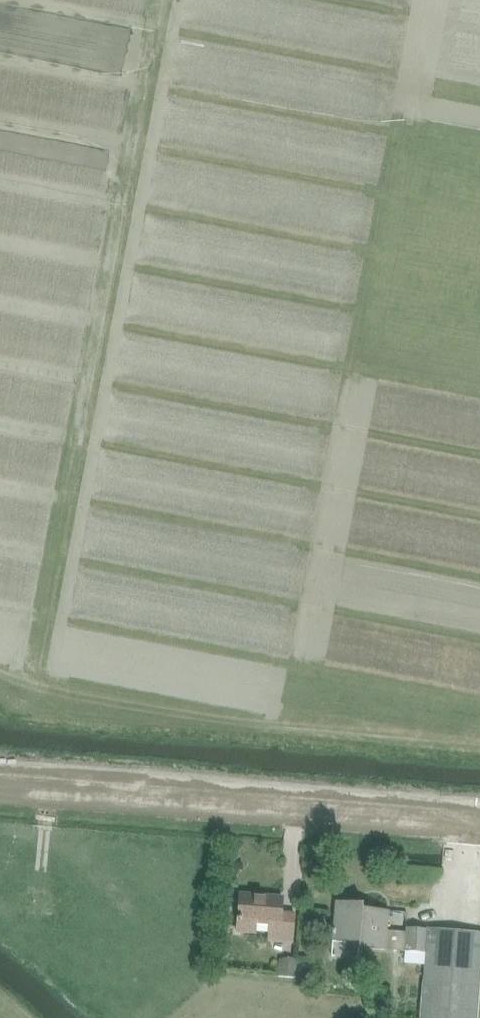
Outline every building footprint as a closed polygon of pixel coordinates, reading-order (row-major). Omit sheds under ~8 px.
[(295,913),(281,912),(283,899),(240,895),(237,933),(255,935),(256,925),(270,926),(269,942),(292,944),(294,922),(295,913)] [(389,912),(364,910),(364,903),(334,900),(330,943),(356,946),(356,951),(385,953),(385,949),(405,951),(404,963),(423,965),(419,1017),(476,1017),(479,968),(479,933),(405,927),(405,932),(387,930),(389,912)] [(296,958),(287,957),(279,959),(277,977),(295,978),(296,958)]
